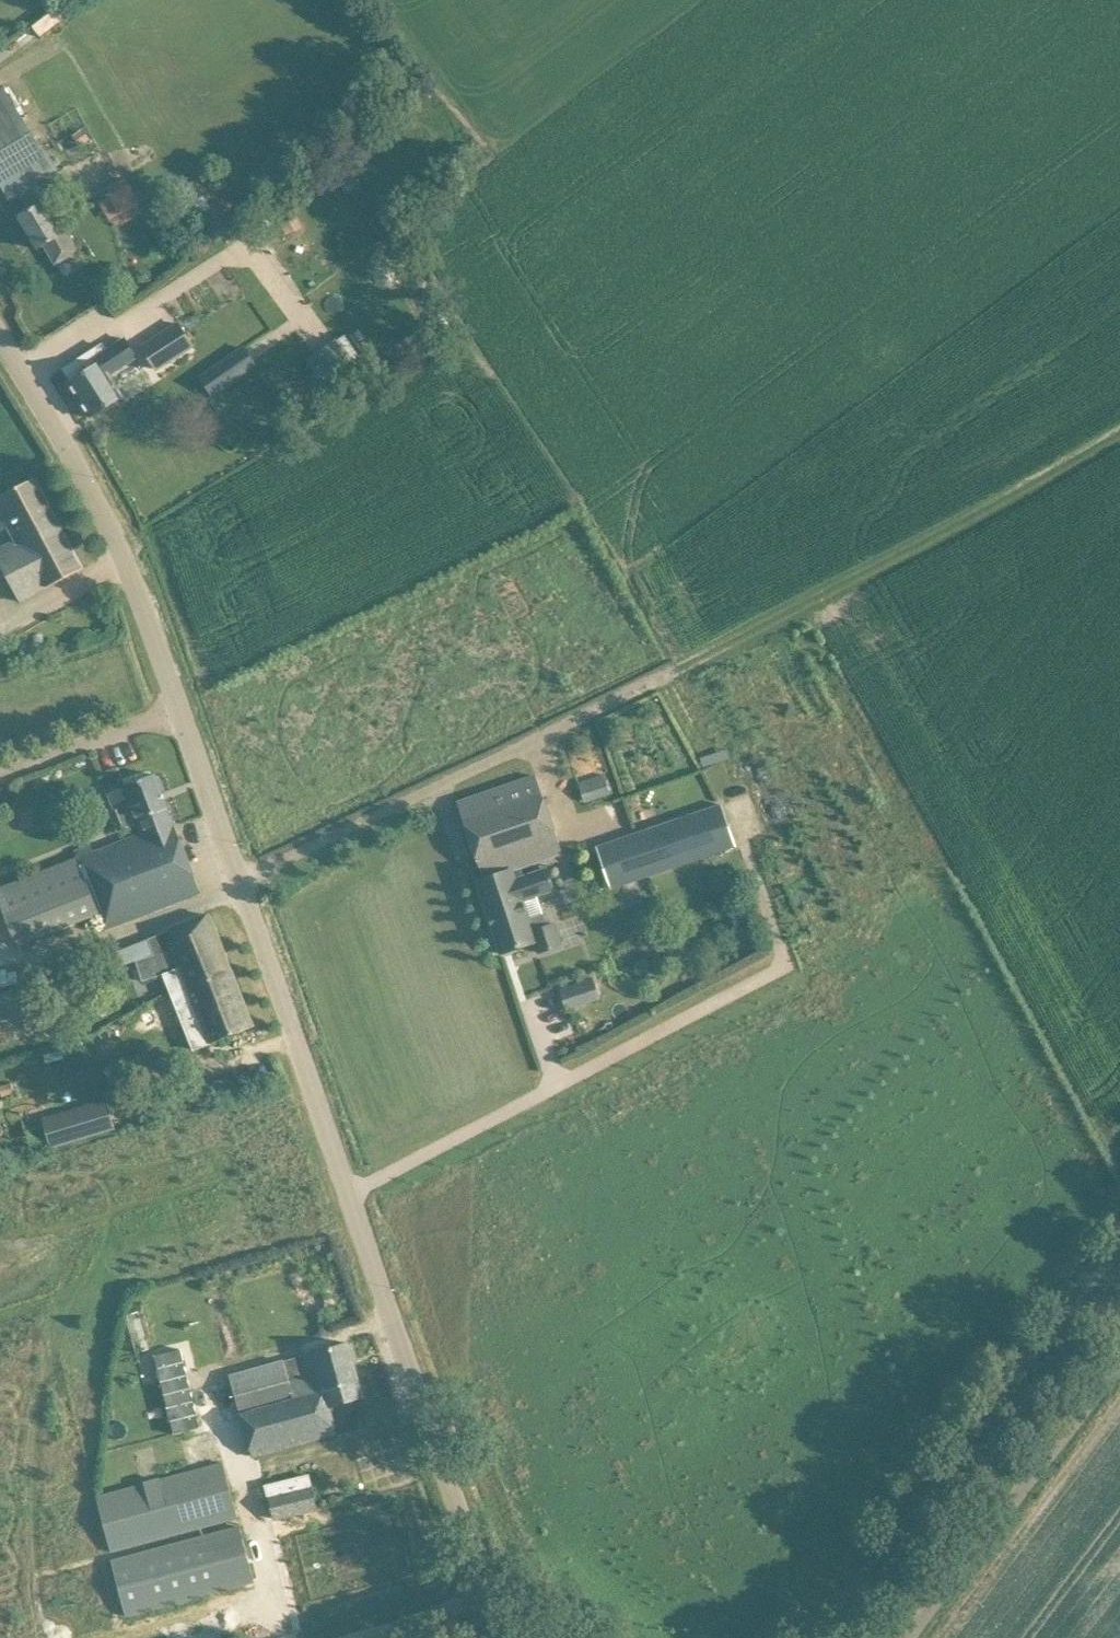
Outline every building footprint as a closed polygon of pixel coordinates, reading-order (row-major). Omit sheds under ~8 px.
[(0,90),(0,186),(9,202),(18,197),(27,212),(18,217),(38,249),(45,245),(55,263),(79,249),(68,231),(64,233),(44,198),(41,200),(33,187),(56,174),(4,88),(0,90)] [(109,220),(123,214),(126,220),(144,213),(129,178),(108,187),(111,193),(100,198),(109,220)] [(188,192),(175,199),(181,210),(194,202),(188,192)] [(303,227),(298,217),(281,225),(285,236),(303,227)] [(194,347),(178,321),(139,346),(156,372),(194,347)] [(354,333),(306,356),(316,378),(365,355),(354,333)] [(90,416),(108,404),(123,395),(109,373),(135,357),(124,339),(101,354),(98,349),(65,370),(72,381),(69,383),(90,416)] [(243,349),(215,369),(228,387),(256,366),(243,349)] [(19,602),(81,569),(34,478),(0,496),(0,529),(0,530),(12,524),(20,539),(0,550),(0,565),(19,602)] [(92,843),(73,851),(75,856),(0,885),(0,910),(14,946),(98,914),(104,930),(200,893),(173,821),(171,822),(166,809),(168,808),(154,774),(106,793),(113,811),(131,804),(142,831),(95,849),(92,843)] [(478,796),(457,803),(483,879),(515,868),(542,859),(563,852),(537,775),(478,796)] [(579,783),(585,803),(609,795),(603,775),(579,783)] [(606,894),(732,850),(716,805),(591,848),(606,894)] [(518,877),(515,868),(483,879),(476,882),(500,953),(535,941),(539,951),(563,943),(556,922),(547,925),(537,896),(553,890),(545,867),(518,877)] [(155,957),(136,963),(142,981),(168,973),(179,969),(185,984),(200,979),(201,981),(230,970),(209,915),(188,923),(171,930),(171,929),(148,939),(155,957)] [(182,1008),(198,1047),(252,1026),(230,970),(201,981),(200,979),(185,984),(193,1004),(182,1008)] [(594,978),(592,979),(587,980),(559,989),(566,1009),(600,998),(594,978)] [(0,994),(0,1015),(27,1009),(22,988),(0,994)] [(104,1102),(45,1120),(52,1145),(112,1128),(104,1102)] [(195,1272),(151,1286),(179,1373),(223,1359),(195,1272)] [(128,1313),(136,1351),(150,1348),(142,1310),(128,1313)] [(347,1343),(250,1369),(229,1375),(251,1456),(336,1433),(329,1406),(362,1397),(347,1343)] [(222,1461),(93,1495),(110,1553),(238,1518),(222,1461)] [(268,1497),(273,1519),(316,1508),(311,1487),(268,1497)] [(110,1559),(119,1595),(125,1616),(254,1581),(238,1524),(110,1559)]
